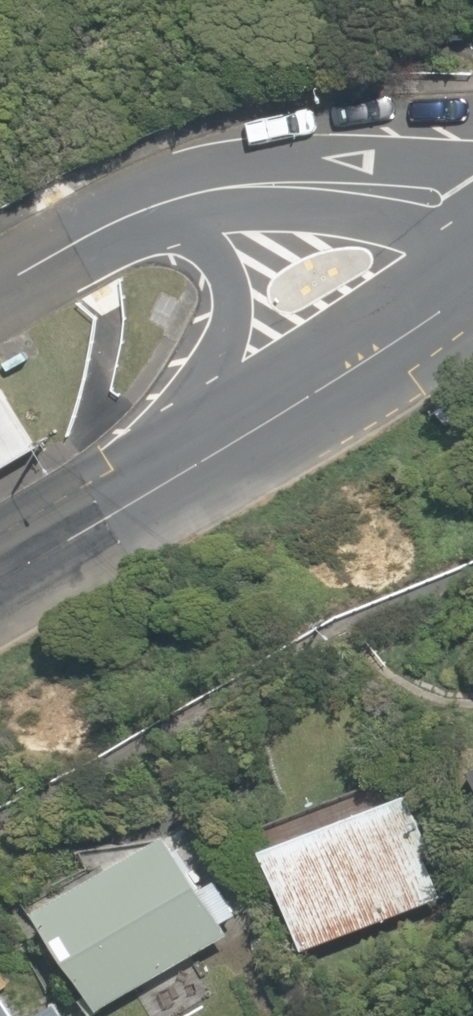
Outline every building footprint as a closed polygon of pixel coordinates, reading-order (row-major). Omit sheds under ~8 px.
[(17,460),(0,429),(0,469),(17,460)] [(460,763),(472,789),(472,756),(460,763)] [(297,948),(428,889),(399,825),(418,817),(400,778),(251,845),(297,948)] [(229,907),(184,825),(162,837),(154,823),(25,895),(86,1005),(216,933),(208,919),(229,907)] [(183,975),(137,1001),(146,1015),(187,1015),(201,1008),(183,975)] [(35,995),(5,1012),(0,1004),(0,1015),(47,1015),(35,995)]
